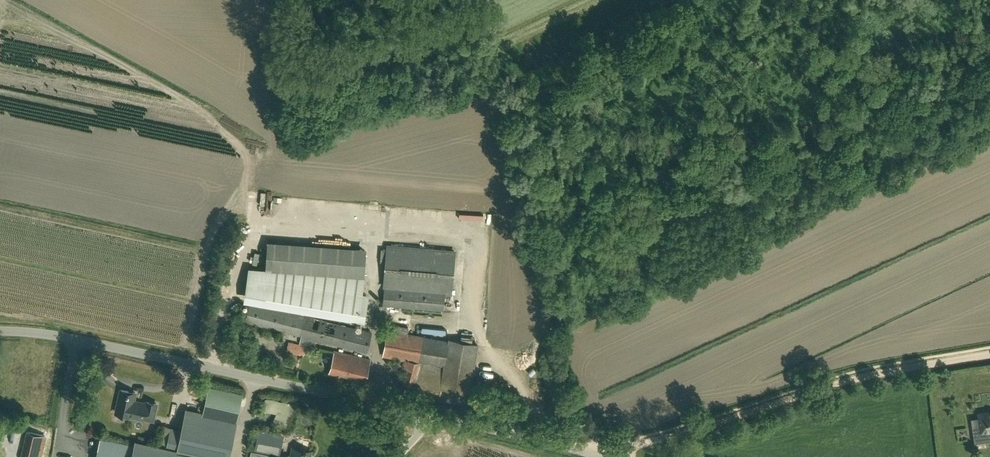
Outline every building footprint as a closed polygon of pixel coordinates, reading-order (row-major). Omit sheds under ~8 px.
[(248,267),(244,298),(365,318),(369,293),(363,292),(366,277),(364,276),(366,247),(267,241),(265,269),(248,267)] [(444,310),(445,294),(452,295),(455,250),(386,243),(383,288),(382,305),(444,310)] [(245,321),(301,335),(299,343),(306,345),(311,346),(313,338),(366,352),(371,332),(266,305),(251,301),(250,302),(245,321)] [(388,323),(387,333),(384,356),(410,361),(404,382),(412,384),(412,383),(440,390),(441,386),(469,392),(478,344),(449,339),(449,341),(408,336),(409,327),(388,323)] [(303,356),(306,345),(299,343),(299,344),(288,341),(286,351),(303,356)] [(329,373),(364,382),(370,359),(335,350),(329,373)] [(167,448),(207,456),(226,456),(234,421),(236,421),(243,392),(208,385),(202,413),(188,410),(183,431),(171,429),(167,448)] [(153,420),(156,403),(146,401),(146,403),(133,400),(135,392),(120,389),(116,412),(153,420)] [(978,414),(981,432),(989,430),(989,412),(978,414)] [(259,429),(254,450),(280,455),(284,434),(259,429)] [(47,435),(26,430),(20,456),(42,456),(47,435)] [(167,448),(137,442),(136,448),(98,440),(95,456),(207,456),(167,448)] [(310,452),(306,451),(306,450),(303,449),(303,450),(293,448),(291,456),(309,456),(310,452)]
